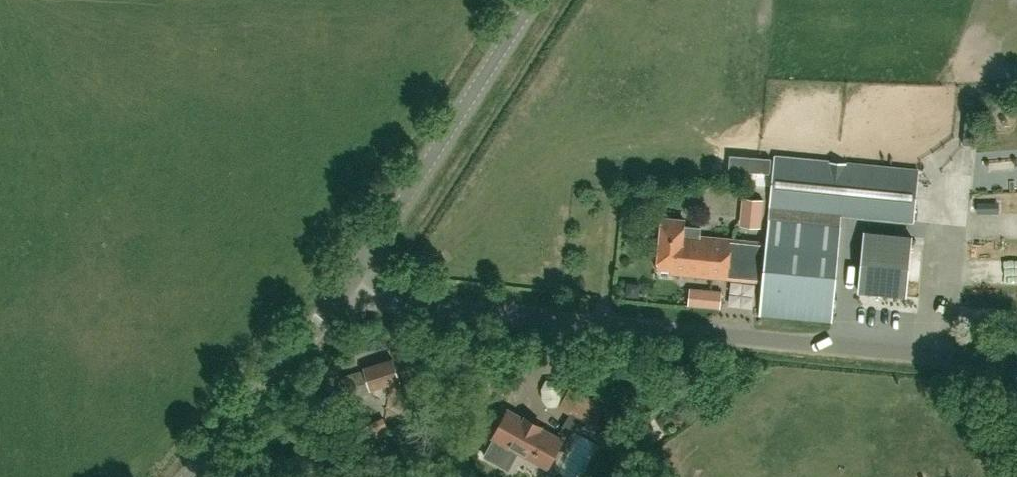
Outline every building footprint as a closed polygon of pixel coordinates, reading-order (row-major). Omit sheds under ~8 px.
[(672,273),(763,282),(760,314),(832,321),(842,214),(914,221),(918,170),(776,156),(768,242),(692,234),(693,226),(685,225),(685,219),(663,217),(658,268),(672,269),(672,273)] [(761,228),(764,202),(742,199),(739,226),(761,228)] [(866,234),(868,301),(915,300),(914,232),(866,234)] [(719,307),(721,291),(696,288),(694,304),(719,307)] [(893,319),(917,316),(915,302),(891,305),(893,319)] [(372,388),(399,380),(393,359),(365,368),(365,370),(342,377),(348,398),(372,391),(372,388)] [(563,426),(560,431),(569,436),(572,431),(574,432),(582,419),(599,429),(602,424),(595,419),(604,404),(583,392),(570,413),(563,425),(563,426)] [(513,448),(548,469),(564,442),(542,429),(543,428),(542,427),(528,419),(527,418),(526,419),(510,410),(494,437),(495,438),(485,455),(502,466),(513,448)]
